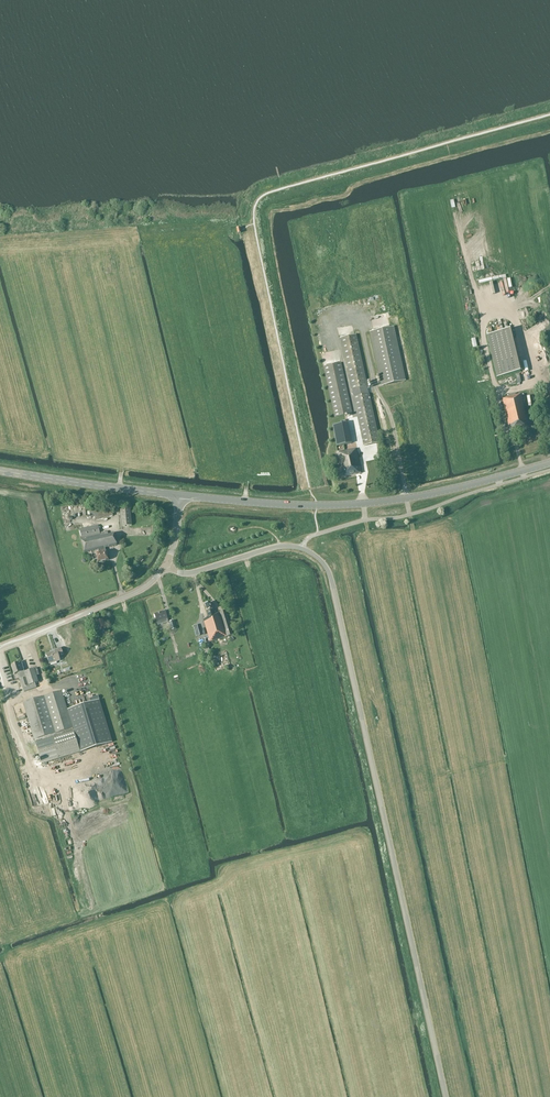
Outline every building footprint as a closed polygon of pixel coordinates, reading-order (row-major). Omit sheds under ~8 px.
[(406,381),(393,327),(369,332),(382,386),(406,381)] [(509,330),(487,335),(497,377),(519,372),(509,330)] [(363,446),(380,442),(369,394),(368,394),(367,386),(356,335),(340,339),(351,390),(353,398),(363,446)] [(334,417),(352,414),(341,363),(323,367),(334,417)] [(523,394),(520,395),(520,394),(502,398),(510,432),(514,430),(515,431),(528,428),(525,419),(526,419),(522,401),(524,401),(523,394)] [(336,446),(351,444),(348,423),(332,425),(336,446)] [(342,477),(362,473),(356,448),(337,452),(342,477)] [(112,507),(99,505),(89,507),(90,514),(94,513),(95,519),(113,516),(112,507)] [(132,526),(130,509),(120,510),(122,527),(132,526)] [(100,536),(100,533),(98,526),(79,530),(82,541),(82,540),(85,553),(98,550),(99,553),(96,554),(98,562),(108,560),(106,552),(105,548),(109,547),(117,545),(113,533),(108,535),(100,536)] [(214,614),(210,602),(205,604),(208,616),(207,617),(207,618),(203,619),(210,642),(233,635),(226,611),(214,614)] [(166,611),(154,614),(157,622),(164,620),(165,623),(163,624),(164,627),(169,625),(167,619),(168,619),(166,611)] [(106,629),(103,620),(97,622),(100,631),(101,630),(103,633),(107,632),(106,629)] [(58,656),(62,655),(60,648),(54,650),(55,651),(47,654),(50,664),(60,660),(58,656)] [(19,665),(18,663),(11,665),(14,674),(18,673),(20,680),(20,679),(22,687),(23,692),(36,688),(35,684),(41,682),(37,668),(24,672),(22,664),(19,665)] [(80,752),(61,691),(23,703),(41,764),(80,752)]
